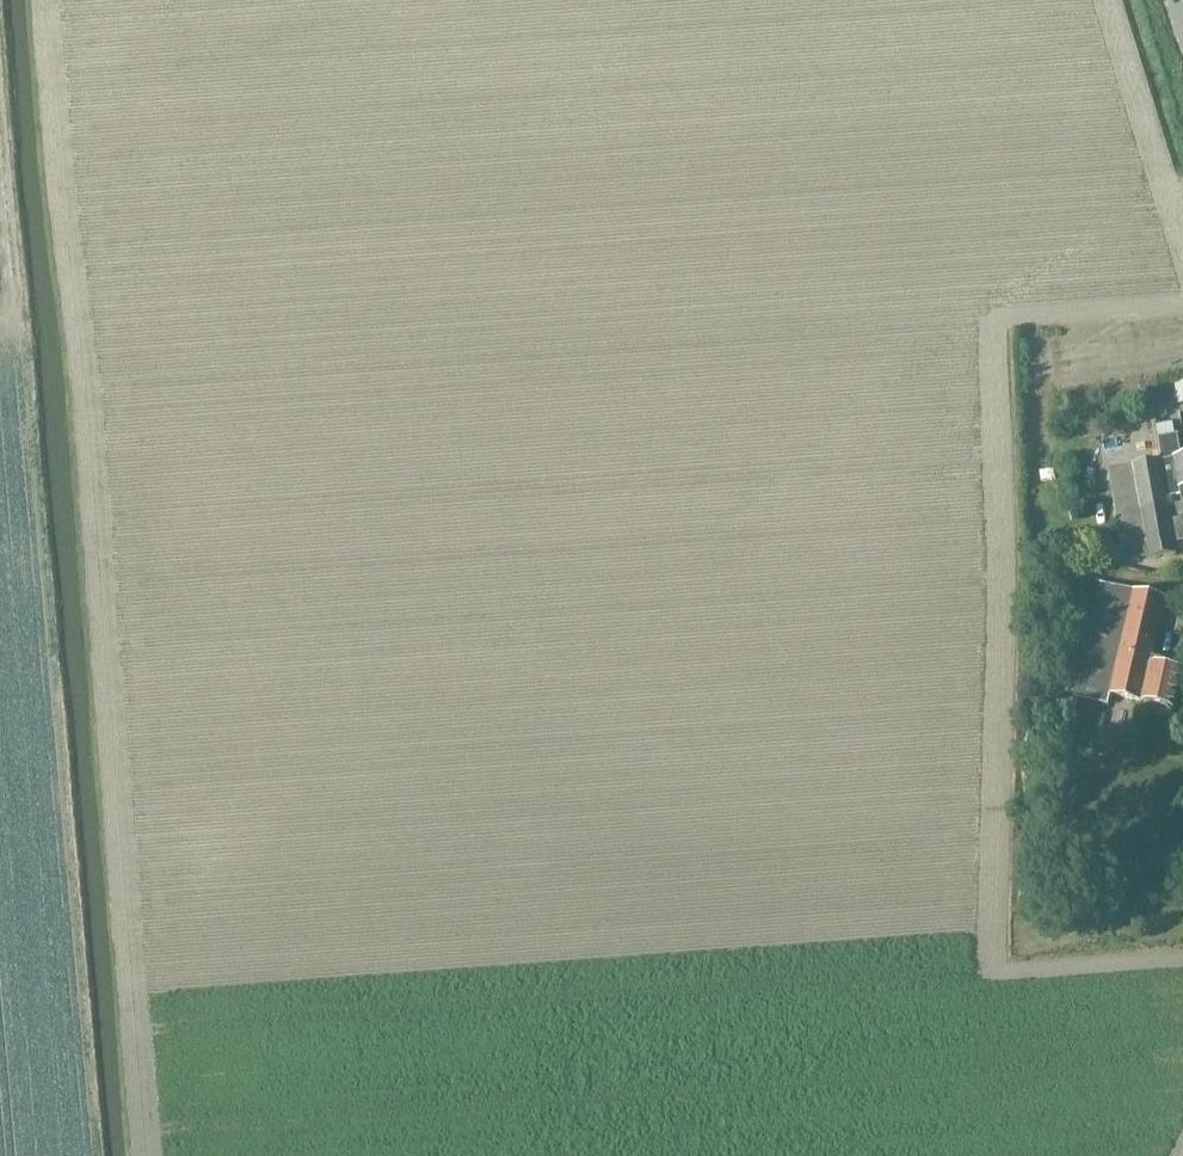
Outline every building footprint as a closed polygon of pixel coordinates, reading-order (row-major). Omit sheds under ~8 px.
[(1158,462),(1165,498),(1179,495),(1181,506),(1182,505),(1182,457),(1158,462)] [(1175,554),(1165,498),(1158,462),(1133,466),(1133,467),(1107,472),(1121,548),(1147,544),(1150,559),(1175,554)] [(1181,506),(1174,507),(1177,521),(1172,522),(1176,544),(1182,543),(1182,505),(1181,506)] [(1098,583),(1072,698),(1107,706),(1109,694),(1174,709),(1182,671),(1177,670),(1178,663),(1152,657),(1166,599),(1098,583)]
